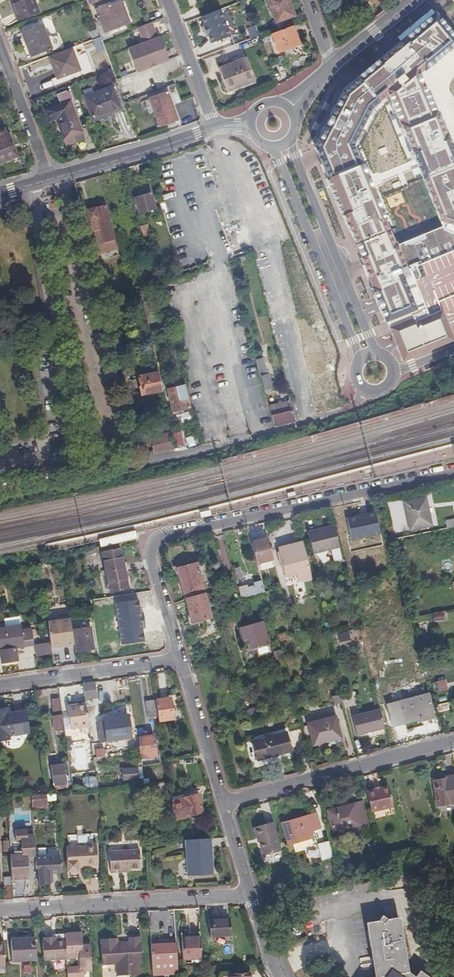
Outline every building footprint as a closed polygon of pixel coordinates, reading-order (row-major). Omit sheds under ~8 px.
[(20,23),(41,14),(35,0),(11,0),(20,23)] [(260,0),(251,0),(246,2),(248,7),(249,9),(261,4),(260,0)] [(268,1),(277,24),(295,17),(288,0),(271,0),(268,1)] [(104,33),(109,32),(126,26),(117,3),(95,11),(101,25),(104,33)] [(231,35),(222,8),(202,15),(205,24),(204,25),(207,34),(209,33),(212,42),(231,35)] [(393,334),(396,343),(404,361),(453,341),(453,152),(447,136),(446,136),(437,113),(435,114),(420,75),(425,71),(426,72),(453,48),(453,36),(436,14),(402,43),(403,44),(381,62),(380,61),(359,78),(360,79),(345,92),(316,149),(319,156),(329,180),(328,180),(343,217),(344,216),(351,232),(352,232),(363,259),(362,259),(364,265),(374,289),(373,289),(378,303),(387,323),(388,322),(393,334)] [(145,44),(128,51),(137,74),(169,61),(160,38),(158,39),(152,23),(138,28),(145,44)] [(96,27),(99,35),(104,33),(101,25),(96,27)] [(259,36),(255,25),(249,27),(253,37),(259,36)] [(44,26),(23,34),(32,58),(53,50),(44,26)] [(298,46),(292,27),(272,35),(279,53),(298,46)] [(100,38),(102,41),(111,38),(109,32),(104,33),(99,35),(100,38)] [(98,38),(92,40),(96,52),(102,50),(98,38)] [(72,49),(50,57),(58,78),(45,84),(47,89),(93,71),(86,53),(75,57),(72,49)] [(242,84),(255,80),(249,58),(221,66),(228,90),(242,86),(242,84)] [(86,97),(84,98),(93,121),(121,110),(112,87),(94,94),(93,90),(84,93),(86,97)] [(80,132),(68,102),(70,98),(69,94),(65,93),(59,95),(62,104),(46,110),(50,120),(57,118),(66,146),(75,143),(72,134),(80,132)] [(168,93),(150,99),(159,127),(179,121),(168,93)] [(8,159),(7,157),(17,153),(9,134),(8,135),(6,129),(0,131),(0,162),(8,159)] [(150,194),(134,198),(139,214),(155,209),(150,194)] [(105,206),(87,211),(89,220),(87,221),(96,252),(115,247),(105,206)] [(148,225),(140,227),(144,237),(151,234),(148,225)] [(113,299),(106,301),(109,313),(116,311),(113,299)] [(257,358),(261,375),(264,386),(264,389),(272,387),(274,387),(270,372),(269,373),(265,356),(257,358)] [(142,392),(163,388),(159,370),(139,375),(139,378),(132,379),(132,380),(132,382),(126,383),(128,394),(142,391),(142,392)] [(185,384),(168,388),(173,410),(175,409),(176,415),(184,413),(183,408),(189,406),(185,384)] [(292,405),(289,392),(266,398),(272,418),(274,426),(295,420),(292,405)] [(179,416),(181,423),(191,420),(189,413),(179,416)] [(173,432),(177,446),(184,445),(180,430),(173,432)] [(172,432),(151,436),(154,451),(175,447),(172,432)] [(192,436),(185,438),(188,448),(195,445),(192,436)] [(411,530),(431,526),(425,500),(405,504),(411,530)] [(393,532),(405,530),(401,501),(389,503),(393,532)] [(376,511),(347,518),(352,539),(381,533),(376,511)] [(446,529),(453,527),(453,520),(444,522),(446,529)] [(340,547),(335,526),(308,532),(313,553),(340,547)] [(267,538),(251,542),(256,564),(273,559),(267,538)] [(311,577),(303,543),(279,549),(287,583),(311,577)] [(100,555),(110,591),(128,588),(118,550),(100,555)] [(84,558),(83,551),(61,556),(63,564),(79,560),(79,559),(84,558)] [(62,563),(61,556),(44,560),(46,566),(62,563)] [(176,565),(185,600),(204,595),(194,560),(176,565)] [(26,565),(27,572),(34,570),(32,563),(26,565)] [(233,569),(236,580),(243,578),(240,567),(233,569)] [(241,598),(264,591),(261,579),(254,581),(255,584),(246,587),(246,584),(238,586),(241,598)] [(204,595),(185,600),(191,621),(209,615),(204,595)] [(116,602),(122,644),(148,640),(146,627),(149,626),(147,611),(143,611),(141,598),(116,602)] [(443,612),(432,615),(434,622),(445,620),(443,612)] [(7,619),(8,628),(0,629),(0,638),(4,662),(19,660),(17,647),(36,644),(34,628),(23,629),(22,617),(7,619)] [(257,654),(269,650),(261,621),(239,627),(242,641),(247,639),(250,650),(255,649),(257,654)] [(66,627),(49,629),(51,642),(52,647),(69,645),(66,627)] [(94,633),(76,636),(78,647),(81,647),(81,650),(96,648),(94,633)] [(280,642),(286,640),(284,633),(278,635),(280,642)] [(52,647),(51,642),(38,644),(39,655),(53,652),(52,647)] [(282,651),(284,659),(291,658),(288,649),(282,651)] [(283,660),(280,650),(273,652),(276,662),(283,660)] [(439,692),(449,690),(446,679),(436,682),(439,692)] [(95,681),(83,682),(86,697),(97,696),(95,681)] [(391,702),(396,724),(432,715),(427,693),(391,702)] [(334,704),(341,702),(339,695),(332,696),(334,704)] [(170,697),(156,699),(158,714),(159,720),(173,717),(170,697)] [(55,700),(57,716),(54,717),(56,733),(66,731),(64,715),(62,699),(55,700)] [(158,714),(156,699),(145,700),(147,715),(158,714)] [(392,726),(396,724),(391,702),(386,703),(392,726)] [(80,726),(90,725),(87,705),(78,707),(77,704),(68,705),(71,727),(80,726)] [(449,711),(448,704),(437,706),(440,717),(444,716),(443,712),(449,711)] [(301,726),(295,705),(290,706),(296,727),(301,726)] [(0,710),(0,737),(9,735),(8,732),(29,728),(26,710),(6,714),(5,710),(0,710)] [(357,735),(384,728),(380,710),(352,717),(357,735)] [(128,714),(105,717),(105,720),(98,722),(100,739),(107,738),(108,741),(132,738),(128,714)] [(317,722),(323,743),(340,738),(334,717),(317,722)] [(313,746),(323,743),(317,722),(307,725),(307,726),(311,738),(313,746)] [(81,734),(91,733),(90,725),(80,726),(81,734)] [(306,740),(311,738),(307,726),(302,727),(306,740)] [(258,761),(290,752),(285,732),(252,742),(258,761)] [(141,745),(139,745),(141,757),(157,754),(155,735),(140,736),(141,745)] [(95,746),(94,756),(103,756),(104,747),(95,746)] [(65,766),(55,767),(57,787),(68,785),(65,766)] [(143,778),(142,767),(123,770),(124,781),(143,778)] [(443,776),(443,779),(432,781),(436,806),(453,803),(453,774),(443,776)] [(94,777),(83,776),(82,786),(93,787),(94,777)] [(154,796),(153,786),(145,787),(146,797),(154,796)] [(389,787),(366,792),(371,812),(393,807),(389,787)] [(144,801),(144,791),(134,792),(135,802),(144,801)] [(198,795),(173,805),(174,823),(205,812),(198,795)] [(49,796),(33,797),(34,809),(49,808),(49,801),(49,796)] [(361,829),(368,827),(362,803),(327,812),(332,832),(358,825),(359,829),(361,829)] [(319,831),(315,815),(284,822),(286,834),(291,833),(294,845),(311,841),(309,833),(319,831)] [(282,849),(275,820),(255,825),(257,835),(260,834),(261,841),(264,854),(282,849)] [(370,835),(368,827),(361,829),(363,837),(370,835)] [(12,854),(14,879),(31,878),(29,859),(37,859),(36,856),(35,834),(29,835),(29,829),(17,830),(18,841),(23,841),(24,853),(12,854)] [(213,873),(211,836),(187,839),(188,848),(188,858),(192,859),(192,863),(189,863),(189,875),(213,873)] [(321,862),(333,859),(328,841),(317,844),(321,862)] [(90,843),(90,845),(68,846),(70,870),(80,869),(79,865),(99,864),(98,843),(90,843)] [(142,849),(112,851),(113,872),(124,872),(131,871),(131,868),(143,868),(142,849)] [(37,859),(37,864),(40,865),(41,882),(52,881),(51,870),(62,870),(61,855),(36,856),(37,859)] [(5,886),(5,899),(14,899),(12,876),(7,877),(7,886),(5,886)] [(231,917),(211,918),(211,936),(231,935),(231,917)] [(402,972),(396,944),(398,943),(395,927),(383,929),(381,922),(375,918),(371,924),(372,932),(360,934),(364,950),(366,950),(372,976),(411,976),(402,972)] [(284,930),(293,928),(291,921),(282,924),(284,930)] [(67,933),(69,957),(78,956),(78,967),(69,967),(70,976),(78,976),(85,976),(84,970),(93,969),(91,944),(83,944),(83,940),(82,932),(67,933)] [(282,932),(277,934),(279,943),(285,941),(282,932)] [(69,957),(67,933),(55,934),(54,936),(47,936),(46,939),(45,939),(46,959),(68,957),(69,957)] [(114,941),(114,937),(102,938),(103,963),(117,962),(117,974),(142,973),(141,961),(144,960),(142,935),(130,936),(130,940),(118,941),(114,941)] [(201,935),(183,936),(184,958),(202,958),(201,935)] [(38,959),(36,937),(13,938),(14,961),(38,959)] [(178,963),(177,944),(153,945),(154,964),(178,963)]
